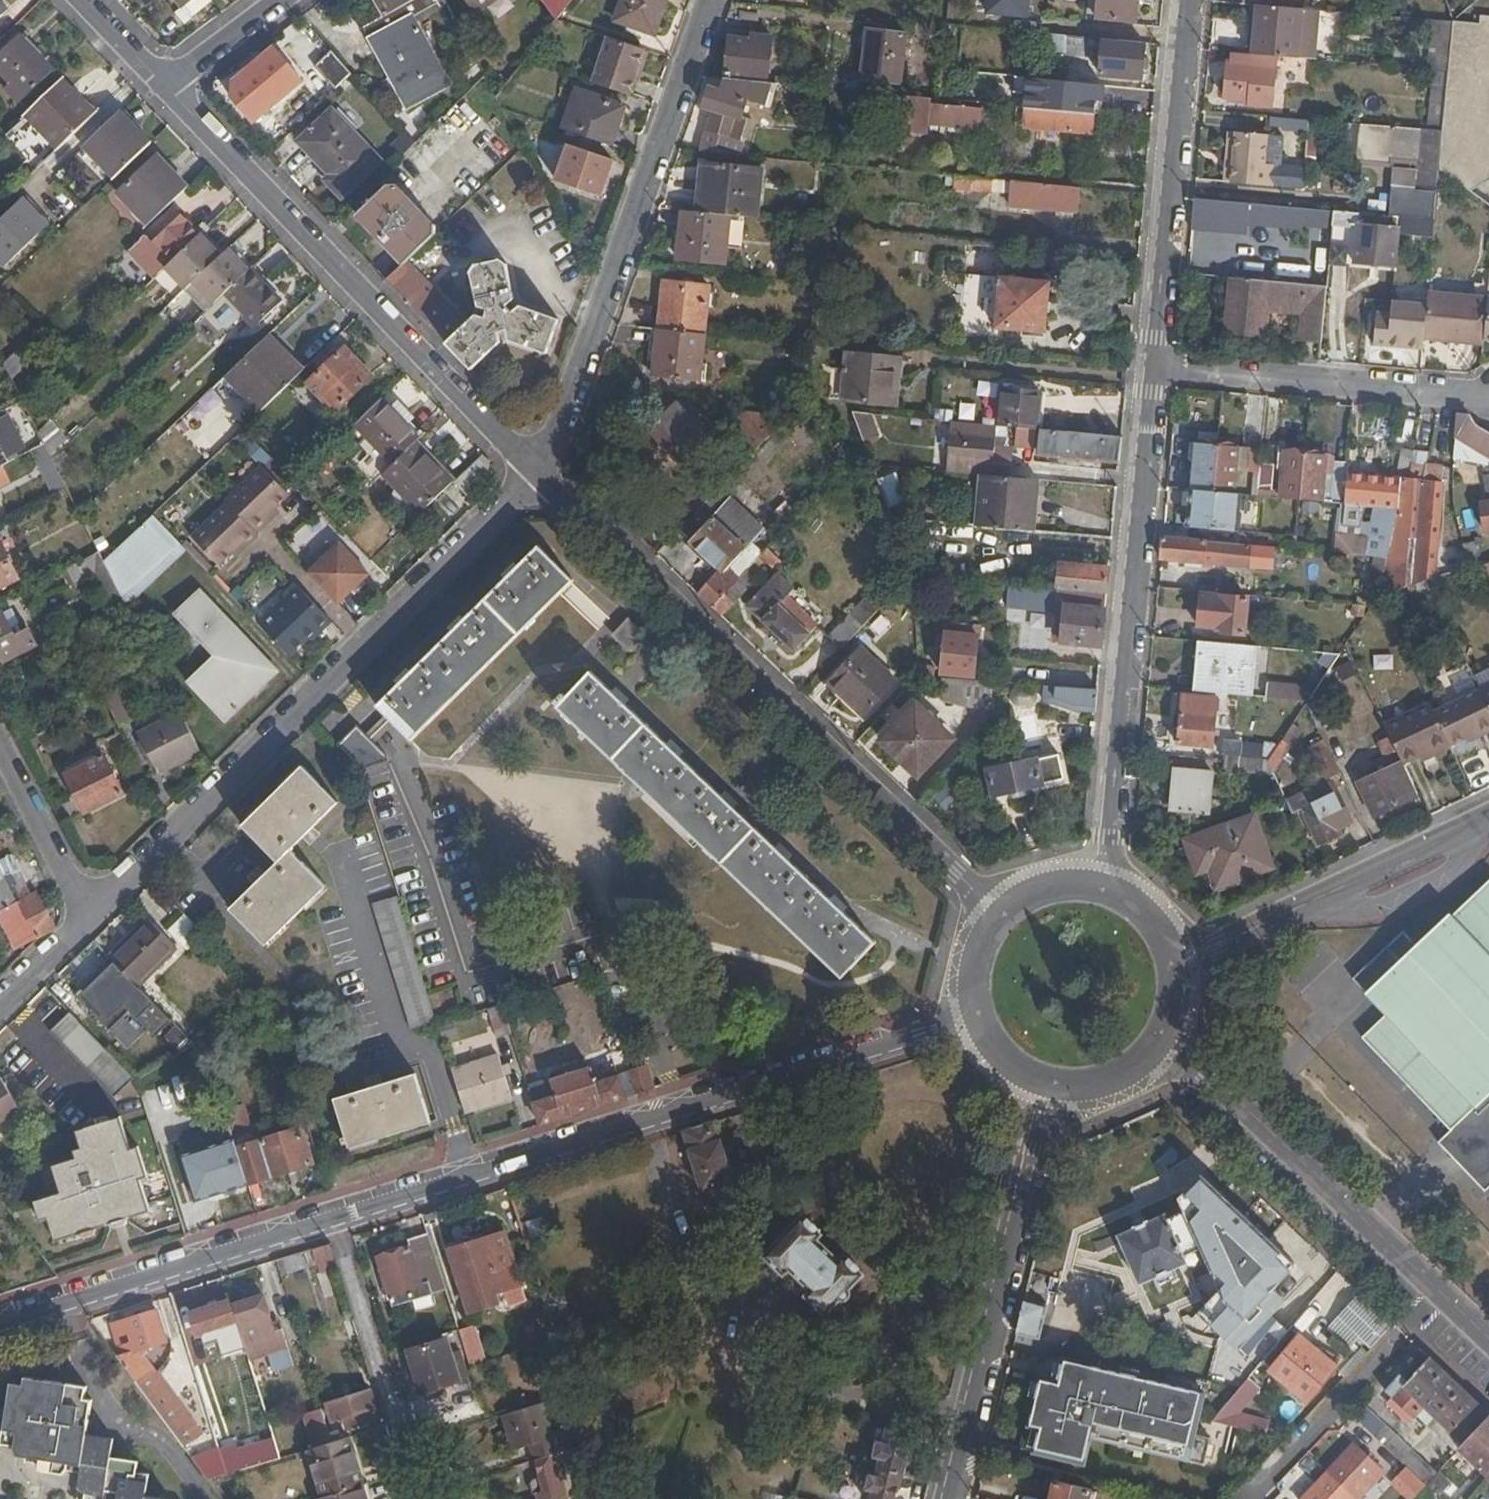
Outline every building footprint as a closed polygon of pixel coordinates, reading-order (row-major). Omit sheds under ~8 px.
[(190,14),(208,0),(178,0),(190,14)] [(431,0),(416,0),(387,16),(365,27),(362,29),(391,79),(398,76),(414,104),(449,85),(411,17),(433,4),(431,0)] [(416,0),(379,0),(387,16),(416,0)] [(476,13),(494,0),(467,0),(476,13)] [(557,20),(572,0),(557,0),(550,9),(557,20)] [(666,0),(623,0),(615,21),(654,35),(666,0)] [(1096,15),(1126,18),(1134,19),(1136,0),(1098,0),(1096,15)] [(1266,0),(1259,0),(1254,50),(1321,55),(1326,5),(1270,0),(1266,0)] [(1448,82),(1443,126),(1440,165),(1471,189),(1488,177),(1488,12),(1477,11),(1476,19),(1455,17),(1454,18),(1449,66),(1448,82)] [(1096,15),(1083,14),(1081,33),(1088,34),(1104,35),(1125,37),(1126,18),(1096,15)] [(1454,17),(1430,15),(1425,64),(1435,65),(1449,66),(1454,18),(1454,17)] [(1064,49),(1065,31),(1038,29),(1036,46),(1042,47),(1041,54),(1050,55),(1051,48),(1064,49)] [(726,69),(768,74),(773,32),(748,30),(747,35),(731,34),(726,69)] [(901,81),(906,33),(867,30),(863,77),(901,81)] [(1081,33),(1065,31),(1064,49),(1086,51),(1088,34),(1081,33)] [(1104,35),(1088,34),(1086,51),(1102,53),(1104,35)] [(1100,72),(1139,75),(1143,39),(1125,37),(1104,35),(1102,53),(1100,72)] [(604,36),(589,81),(632,96),(647,51),(604,36)] [(53,71),(21,37),(0,57),(0,71),(11,83),(6,89),(19,103),(53,71)] [(339,86),(352,74),(330,51),(318,64),(339,86)] [(1272,102),(1277,62),(1231,57),(1227,92),(1249,94),(1249,100),(1272,102)] [(285,99),(255,63),(232,82),(231,96),(253,122),(267,109),(274,117),(283,109),(285,105),(285,99)] [(938,95),(949,96),(952,66),(941,65),(938,95)] [(1449,66),(1435,65),(1433,81),(1448,82),(1449,66)] [(1023,99),(1021,99),(1020,103),(1026,104),(1073,108),(1076,78),(1026,73),(1023,99)] [(768,102),(777,80),(731,75),(726,89),(712,84),(704,104),(714,108),(700,147),(739,151),(738,137),(753,97),(768,102)] [(60,148),(95,115),(80,99),(82,97),(64,78),(28,114),(60,148)] [(1448,82),(1433,81),(1428,125),(1443,126),(1448,82)] [(577,91),(563,130),(605,144),(612,122),(620,125),(627,107),(577,91)] [(929,119),(995,126),(997,107),(930,99),(930,94),(907,92),(903,135),(926,137),(929,119)] [(1024,123),(1092,130),(1094,110),(1073,108),(1026,104),(1024,123)] [(114,179),(150,144),(121,111),(85,145),(114,179)] [(342,195),(378,161),(331,112),(299,143),(331,177),(328,180),(342,195)] [(1392,159),(1392,155),(1420,157),(1424,124),(1363,119),(1360,156),(1392,159)] [(612,122),(605,144),(612,146),(620,125),(612,122)] [(1402,185),(1392,184),(1389,212),(1400,213),(1435,217),(1440,165),(1443,126),(1428,125),(1424,124),(1420,157),(1419,168),(1417,186),(1402,185)] [(1238,128),(1234,179),(1306,185),(1307,163),(1267,160),(1270,131),(1238,128)] [(392,146),(402,158),(417,144),(407,133),(392,146)] [(557,184),(600,198),(613,161),(569,147),(557,184)] [(148,224),(187,187),(172,171),(170,173),(157,155),(119,192),(148,224)] [(819,159),(818,166),(828,167),(829,160),(819,159)] [(764,165),(706,160),(700,209),(729,212),(759,215),(764,165)] [(1419,168),(1403,167),(1402,185),(1417,186),(1419,168)] [(990,175),(958,172),(956,194),(982,197),(993,188),(995,176),(990,175)] [(391,186),(383,176),(351,207),(404,264),(405,264),(408,261),(434,235),(435,234),(435,226),(434,225),(397,186),(391,186)] [(1015,178),(995,176),(993,188),(1013,190),(1015,178)] [(1013,190),(1012,201),(1078,207),(1081,208),(1084,184),(1015,178),(1013,190)] [(1332,222),(1333,207),(1195,194),(1193,223),(1225,226),(1226,216),(1290,222),(1290,220),(1302,221),(1302,219),(1332,222)] [(37,213),(24,199),(0,222),(0,261),(4,265),(44,227),(34,216),(37,213)] [(1335,207),(1333,225),(1330,257),(1349,258),(1394,263),(1398,226),(1400,213),(1389,212),(1335,207)] [(174,208),(148,233),(172,257),(198,232),(174,208)] [(678,256),(724,261),(729,212),(700,209),(683,208),(678,256)] [(1435,217),(1400,213),(1398,226),(1434,229),(1435,217)] [(215,261),(219,257),(198,236),(195,239),(215,261)] [(210,307),(224,294),(245,274),(224,252),(219,257),(215,261),(195,239),(161,272),(182,293),(189,286),(210,307)] [(245,274),(249,270),(228,249),(224,252),(245,274)] [(1260,259),(1213,254),(1211,271),(1235,274),(1258,276),(1260,259)] [(405,264),(404,264),(387,280),(472,370),(500,344),(498,334),(507,332),(510,341),(547,355),(559,321),(521,306),(513,313),(506,305),(514,299),(507,267),(507,265),(500,261),(499,262),(475,266),(472,273),(473,274),(479,307),(488,310),(485,319),(476,316),(468,325),(408,261),(405,264)] [(282,299),(252,268),(249,270),(245,274),(224,294),(255,326),(282,299)] [(1045,330),(1051,279),(1003,274),(996,325),(1045,330)] [(1302,311),(1299,336),(1322,338),(1327,282),(1258,276),(1235,274),(1229,330),(1269,334),(1272,308),(1302,311)] [(669,281),(664,280),(661,307),(666,307),(669,281)] [(666,307),(661,307),(659,326),(704,331),(709,285),(669,281),(666,307)] [(1429,288),(1428,298),(1425,336),(1452,338),(1452,334),(1486,337),(1486,334),(1488,293),(1429,288)] [(1378,311),(1375,340),(1424,346),(1425,336),(1428,298),(1394,295),(1392,312),(1378,311)] [(653,373),(698,379),(704,331),(659,326),(653,373)] [(261,410),(303,371),(268,334),(231,371),(235,375),(251,391),(247,395),(261,410)] [(899,342),(877,340),(876,353),(898,354),(899,342)] [(346,347),(309,382),(337,411),(374,376),(346,347)] [(24,404),(40,389),(19,348),(3,363),(23,401),(24,404)] [(896,400),(900,355),(898,354),(876,353),(850,350),(846,395),(896,400)] [(242,395),(247,395),(251,391),(235,375),(233,378),(232,380),(232,383),(232,386),(233,390),(237,393),(242,395)] [(1038,391),(1001,387),(998,423),(1016,425),(1034,426),(1038,391)] [(421,438),(383,398),(355,425),(393,464),(417,442),(421,438)] [(651,426),(680,455),(707,429),(678,400),(651,426)] [(29,413),(24,404),(23,401),(11,407),(17,419),(29,413)] [(946,417),(946,407),(933,406),(932,416),(946,417)] [(1486,431),(1482,429),(1477,425),(1473,421),(1471,418),(1466,411),(1457,410),(1455,455),(1488,460),(1488,433),(1486,431)] [(728,477),(779,423),(771,416),(745,411),(738,419),(743,424),(721,448),(729,455),(708,477),(694,493),(679,483),(669,497),(694,514),(728,477)] [(854,412),(852,441),(872,442),(874,413),(854,412)] [(23,430),(34,424),(29,413),(17,419),(23,430)] [(0,419),(0,461),(24,449),(7,416),(0,419)] [(996,422),(950,418),(944,468),(981,471),(1007,474),(1009,456),(992,454),(993,441),(996,422)] [(1034,426),(1016,425),(1014,443),(1033,444),(1035,426),(1034,426)] [(1042,427),(1040,449),(1119,457),(1122,435),(1042,427)] [(1431,435),(1418,433),(1415,450),(1415,459),(1427,460),(1431,435)] [(1011,443),(993,441),(992,454),(1009,456),(1011,443)] [(1196,454),(1171,452),(1168,484),(1192,486),(1214,488),(1219,442),(1198,441),(1196,454)] [(1262,441),(1262,446),(1260,460),(1271,461),(1273,443),(1262,441)] [(417,442),(393,464),(385,472),(422,511),(452,483),(431,460),(432,458),(417,442)] [(1262,446),(1219,442),(1214,488),(1240,491),(1257,492),(1260,460),(1262,446)] [(54,493),(66,486),(52,460),(44,445),(33,451),(54,493)] [(1401,476),(1397,505),(1387,554),(1380,591),(1380,592),(1381,592),(1429,576),(1434,575),(1438,516),(1441,461),(1427,460),(1415,459),(1415,450),(1401,447),(1397,476),(1401,476)] [(1325,453),(1284,449),(1279,494),(1343,500),(1346,471),(1347,462),(1325,460),(1325,453)] [(284,493),(295,482),(270,456),(223,502),(225,504),(188,539),(216,568),(230,555),(240,545),(244,549),(257,537),(255,534),(267,523),(263,519),(273,509),(287,496),(284,493)] [(1271,461),(1260,460),(1257,492),(1270,493),(1273,461),(1271,461)] [(892,469),(878,474),(890,506),(904,501),(892,469)] [(1007,474),(981,471),(978,523),(1031,528),(1033,510),(1026,509),(1029,476),(1007,474)] [(1397,476),(1346,471),(1343,500),(1377,503),(1397,505),(1401,476),(1397,476)] [(1487,498),(1480,499),(1485,527),(1488,527),(1488,472),(1484,473),(1487,498)] [(682,527),(725,568),(730,563),(747,545),(762,529),(728,496),(738,486),(728,477),(694,514),(682,527)] [(1189,525),(1236,530),(1240,491),(1214,488),(1192,486),(1189,525)] [(370,492),(348,514),(357,524),(379,502),(370,492)] [(1340,532),(1334,532),(1332,549),(1373,553),(1387,554),(1397,505),(1377,503),(1343,500),(1340,532)] [(277,514),(273,509),(263,519),(267,523),(277,514)] [(179,542),(152,515),(134,533),(103,562),(122,599),(147,574),(179,542)] [(1262,543),(1162,533),(1161,556),(1248,564),(1259,565),(1262,543)] [(1464,542),(1454,544),(1458,567),(1473,562),(1479,560),(1475,540),(1464,542)] [(339,542),(309,572),(338,603),(368,574),(339,542)] [(17,578),(0,543),(0,587),(17,578)] [(777,565),(783,558),(768,544),(762,551),(777,565)] [(240,545),(230,555),(234,559),(244,549),(240,545)] [(543,545),(381,705),(414,739),(576,578),(543,545)] [(758,555),(747,545),(730,563),(736,568),(741,573),(748,565),(758,555)] [(122,599),(103,562),(98,552),(87,558),(116,615),(128,610),(122,599)] [(1387,554),(1373,553),(1368,590),(1380,591),(1387,554)] [(763,560),(758,555),(748,565),(754,571),(763,560)] [(1473,562),(1479,577),(1488,573),(1488,557),(1479,560),(1473,562)] [(1060,561),(1060,565),(1058,586),(1059,586),(1107,591),(1109,565),(1060,561)] [(748,565),(741,573),(712,605),(721,613),(758,574),(754,571),(748,565)] [(748,600),(796,646),(819,622),(789,591),(797,584),(779,567),(748,600)] [(726,578),(719,570),(698,591),(712,605),(741,573),(736,568),(726,578)] [(914,586),(908,580),(899,589),(906,595),(914,586)] [(286,598),(260,625),(290,655),(309,637),(317,629),(320,632),(333,619),(297,583),(284,595),(286,598)] [(1063,618),(1062,638),(1102,642),(1107,591),(1059,586),(1057,617),(1063,618)] [(198,590),(174,612),(216,656),(187,684),(222,720),(274,669),(198,590)] [(1245,596),(1200,591),(1198,612),(1197,622),(1196,624),(1220,627),(1220,632),(1242,634),(1245,596)] [(881,609),(866,595),(851,610),(829,633),(845,647),(866,624),(881,609)] [(1363,606),(1351,605),(1350,614),(1362,615),(1363,606)] [(0,613),(0,657),(2,662),(36,644),(27,627),(14,634),(2,612),(0,613)] [(617,634),(631,647),(644,633),(631,620),(626,626),(617,634)] [(947,620),(943,669),(973,672),(976,642),(978,623),(947,620)] [(654,624),(660,630),(663,627),(657,621),(654,624)] [(311,641),(320,632),(317,629),(309,637),(311,641)] [(1213,640),(1202,639),(1197,689),(1205,689),(1209,655),(1214,655),(1215,640),(1213,640)] [(1214,655),(1209,655),(1205,689),(1251,693),(1255,644),(1241,643),(1215,640),(1214,655)] [(984,643),(976,642),(973,672),(981,672),(984,643)] [(865,712),(897,678),(863,645),(831,679),(865,712)] [(1323,650),(1318,659),(1330,665),(1339,652),(1323,650)] [(48,656),(21,668),(26,680),(53,667),(48,656)] [(1473,674),(1479,687),(1488,709),(1488,667),(1473,674)] [(879,942),(695,768),(593,671),(570,696),(567,694),(560,702),(562,704),(560,706),(704,843),(845,976),(879,942)] [(963,675),(943,674),(941,694),(960,705),(963,675)] [(1003,679),(963,675),(960,705),(967,706),(1000,709),(1003,679)] [(1304,682),(1266,679),(1265,694),(1303,698),(1304,682)] [(1058,695),(1068,699),(1097,702),(1098,686),(1059,683),(1058,695)] [(1015,704),(1035,703),(1034,684),(1015,684),(1015,704)] [(132,718),(115,687),(103,694),(118,725),(132,718)] [(1434,709),(1450,742),(1465,735),(1476,729),(1479,734),(1488,729),(1488,709),(1479,687),(1434,709)] [(1213,743),(1217,696),(1183,694),(1178,739),(1213,743)] [(916,770),(951,734),(915,700),(881,736),(916,770)] [(1431,702),(1384,723),(1401,759),(1420,751),(1430,746),(1433,750),(1450,742),(1434,709),(1431,702)] [(199,751),(180,712),(137,735),(156,773),(199,751)] [(1299,729),(1290,722),(1266,758),(1272,772),(1299,729)] [(392,760),(391,754),(361,723),(342,743),(365,767),(392,760)] [(1476,729),(1465,735),(1467,740),(1479,734),(1476,729)] [(1244,740),(1223,738),(1221,753),(1225,753),(1257,756),(1263,757),(1264,745),(1243,743),(1244,740)] [(1342,745),(1331,750),(1342,773),(1352,767),(1342,745)] [(1430,746),(1420,751),(1422,755),(1433,750),(1430,746)] [(1331,750),(1318,755),(1329,777),(1331,777),(1342,773),(1331,750)] [(1059,751),(989,765),(994,789),(1064,776),(1059,751)] [(1225,753),(1222,771),(1238,772),(1241,769),(1257,756),(1225,753)] [(122,793),(103,756),(66,774),(84,812),(122,793)] [(1263,757),(1257,756),(1241,769),(1273,772),(1272,772),(1266,758),(1263,757)] [(1408,798),(1406,795),(1416,790),(1401,759),(1358,780),(1373,813),(1408,798)] [(283,860),(257,886),(247,895),(235,907),(270,943),(329,885),(294,848),(307,836),(317,826),(342,801),(308,764),(249,823),(283,860)] [(1212,767),(1178,764),(1174,803),(1174,805),(1176,805),(1196,808),(1208,809),(1209,797),(1212,767)] [(1303,789),(1304,790),(1310,803),(1337,791),(1331,777),(1329,777),(1303,789)] [(1257,803),(1271,798),(1267,789),(1254,794),(1257,803)] [(1336,829),(1351,821),(1337,791),(1310,803),(1304,790),(1285,798),(1292,812),(1302,808),(1318,841),(1337,832),(1336,829)] [(1216,880),(1266,863),(1250,818),(1187,840),(1197,867),(1210,864),(1216,880)] [(322,833),(317,826),(307,836),(311,841),(313,839),(314,840),(322,833)] [(18,875),(0,884),(0,922),(14,949),(54,928),(35,892),(28,895),(18,875)] [(257,886),(250,878),(240,888),(247,895),(257,886)] [(1476,1107),(1488,1094),(1488,880),(1453,913),(1451,911),(1419,942),(1405,928),(1386,946),(1351,978),(1363,992),(1382,1016),(1361,1037),(1449,1131),(1474,1105),(1476,1107)] [(374,903),(412,1026),(439,1018),(400,895),(374,903)] [(148,922),(112,957),(138,984),(174,950),(148,922)] [(138,984),(112,957),(75,991),(109,1027),(130,1008),(154,1034),(170,1019),(138,984)] [(491,1007),(500,1036),(514,1032),(505,1003),(491,1007)] [(53,1030),(115,1097),(135,1078),(72,1011),(53,1030)] [(501,1055),(455,1069),(467,1109),(513,1095),(501,1055)] [(593,1066),(531,1086),(543,1123),(640,1092),(633,1070),(630,1059),(616,1063),(619,1075),(598,1081),(593,1066)] [(649,1065),(633,1070),(640,1092),(656,1087),(649,1065)] [(0,1073),(0,1118),(22,1103),(1,1072),(0,1073)] [(434,1120),(419,1072),(387,1082),(374,1086),(338,1096),(352,1145),(434,1120)] [(385,1074),(371,1077),(374,1086),(387,1082),(385,1074)] [(1476,1107),(1441,1140),(1488,1189),(1488,1188),(1488,1094),(1476,1107)] [(100,1225),(112,1221),(116,1216),(111,1201),(120,1198),(125,1213),(129,1213),(133,1215),(152,1209),(143,1178),(150,1176),(140,1145),(133,1147),(123,1113),(78,1126),(83,1143),(76,1146),(77,1153),(52,1161),(59,1186),(33,1194),(40,1217),(50,1215),(56,1238),(79,1231),(83,1224),(92,1221),(100,1225)] [(724,1139),(721,1139),(716,1121),(687,1130),(706,1188),(737,1178),(724,1139)] [(238,1146),(231,1124),(179,1139),(197,1197),(249,1181),(238,1146)] [(300,1128),(238,1146),(249,1181),(310,1162),(300,1128)] [(1441,1140),(1439,1143),(1451,1156),(1486,1191),(1488,1189),(1441,1140)] [(1194,1176),(1171,1200),(1213,1285),(1193,1312),(1237,1356),(1269,1321),(1265,1316),(1272,1309),(1259,1298),(1291,1266),(1194,1176)] [(120,1198),(111,1201),(116,1216),(125,1213),(120,1198)] [(809,1293),(828,1311),(866,1271),(805,1213),(767,1253),(787,1273),(793,1266),(814,1287),(809,1293)] [(1112,1236),(1133,1282),(1149,1275),(1165,1269),(1179,1262),(1158,1216),(1112,1236)] [(448,1242),(470,1309),(501,1300),(497,1289),(503,1287),(506,1298),(509,1305),(529,1298),(517,1260),(511,1244),(506,1229),(484,1235),(483,1231),(448,1242)] [(380,1254),(385,1269),(390,1288),(395,1302),(436,1290),(433,1277),(444,1274),(432,1237),(380,1254)] [(331,1242),(314,1247),(319,1263),(321,1270),(339,1265),(331,1242)] [(516,1243),(511,1244),(517,1260),(521,1258),(516,1243)] [(314,1247),(278,1259),(283,1274),(319,1263),(314,1247)] [(1060,1263),(1034,1256),(1027,1286),(1053,1293),(1060,1295),(1067,1265),(1060,1263)] [(385,1269),(379,1271),(384,1289),(390,1288),(385,1269)] [(1165,1269),(1149,1275),(1153,1283),(1169,1277),(1165,1269)] [(1053,1293),(1027,1286),(1025,1297),(1050,1304),(1053,1293)] [(503,1287),(497,1289),(501,1300),(506,1298),(503,1287)] [(265,1294),(235,1303),(251,1357),(270,1352),(274,1365),(294,1358),(283,1326),(275,1329),(265,1294)] [(1353,1294),(1323,1325),(1354,1355),(1383,1324),(1353,1294)] [(1050,1304),(1025,1297),(1016,1333),(1042,1339),(1050,1304)] [(237,1321),(231,1300),(192,1312),(198,1330),(202,1329),(205,1339),(220,1334),(218,1327),(237,1321)] [(124,1351),(119,1355),(185,1443),(202,1430),(154,1367),(155,1366),(141,1347),(167,1339),(158,1308),(114,1321),(124,1351)] [(460,1327),(461,1332),(470,1361),(471,1364),(487,1359),(475,1323),(460,1327)] [(412,1347),(425,1387),(460,1377),(457,1366),(466,1363),(470,1361),(461,1332),(412,1347)] [(1300,1401),(1329,1368),(1292,1336),(1264,1369),(1300,1401)] [(1418,1412),(1458,1451),(1461,1449),(1488,1419),(1488,1413),(1430,1356),(1408,1379),(1400,1371),(1385,1386),(1394,1395),(1387,1402),(1408,1422),(1418,1412)] [(1041,1426),(1035,1450),(1084,1462),(1091,1436),(1127,1445),(1129,1439),(1148,1443),(1147,1449),(1207,1464),(1213,1437),(1196,1433),(1206,1392),(1140,1376),(1138,1382),(1119,1377),(1121,1371),(1065,1358),(1059,1382),(1041,1377),(1030,1424),(1041,1426)] [(466,1363),(457,1366),(460,1377),(470,1374),(466,1363)] [(178,1495),(152,1491),(155,1468),(143,1465),(145,1453),(118,1449),(120,1432),(93,1428),(99,1389),(92,1387),(93,1374),(31,1365),(30,1372),(18,1370),(8,1438),(25,1441),(26,1433),(38,1435),(40,1432),(63,1435),(59,1467),(87,1472),(83,1498),(178,1498),(178,1495)] [(1251,1375),(1214,1420),(1268,1434),(1271,1419),(1243,1413),(1264,1387),(1251,1375)] [(377,1407),(371,1388),(330,1401),(335,1419),(346,1415),(350,1428),(379,1419),(375,1407),(377,1407)] [(515,1443),(534,1438),(539,1454),(557,1448),(561,1447),(546,1398),(506,1411),(515,1443)] [(1409,1467),(1402,1475),(1420,1492),(1429,1482),(1440,1470),(1423,1455),(1367,1403),(1354,1416),(1409,1467)] [(324,1405),(307,1410),(316,1444),(335,1438),(324,1405)] [(1488,1476),(1488,1419),(1461,1449),(1488,1476)] [(869,1451),(877,1454),(875,1463),(906,1470),(916,1432),(884,1424),(880,1439),(873,1438),(869,1451)] [(316,1444),(298,1449),(300,1455),(312,1451),(324,1493),(363,1481),(349,1434),(335,1438),(316,1444)] [(593,1437),(569,1445),(572,1455),(596,1448),(593,1437)] [(234,1441),(223,1445),(230,1469),(236,1467),(262,1460),(257,1440),(236,1446),(234,1441)] [(1357,1444),(1304,1498),(1359,1498),(1386,1471),(1357,1444)] [(203,1451),(194,1454),(209,1475),(230,1469),(223,1445),(215,1448),(214,1447),(203,1450),(203,1451)] [(571,1498),(561,1466),(568,1463),(566,1457),(560,1458),(557,1448),(539,1454),(538,1455),(548,1488),(540,1491),(542,1498),(569,1498),(571,1498)] [(906,1470),(875,1463),(873,1472),(866,1470),(862,1483),(870,1485),(866,1498),(900,1498),(906,1470)] [(1451,1480),(1440,1470),(1429,1482),(1440,1492),(1451,1480)] [(363,1481),(324,1493),(319,1495),(320,1498),(368,1498),(363,1481)] [(1054,1498),(1090,1498),(1092,1490),(1059,1482),(1054,1498)]
